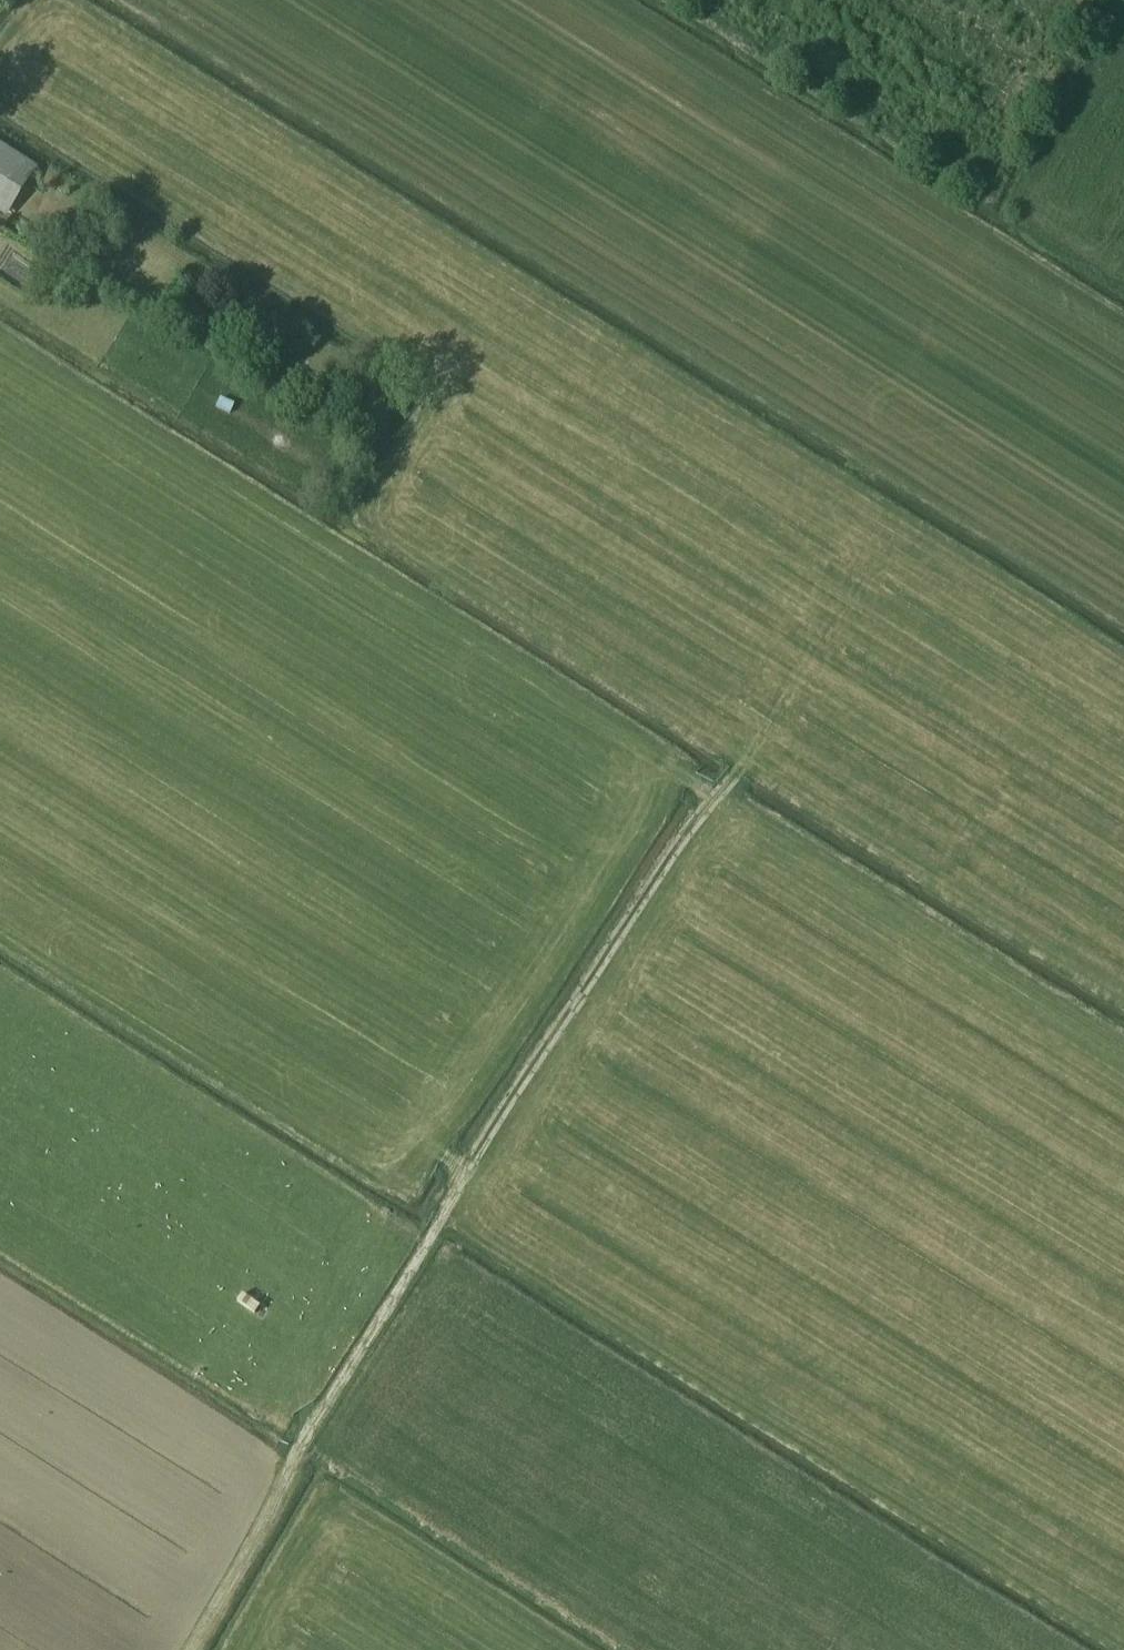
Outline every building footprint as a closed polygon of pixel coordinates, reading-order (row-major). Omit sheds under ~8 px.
[(0,145),(0,213),(7,218),(38,169),(0,145)]
